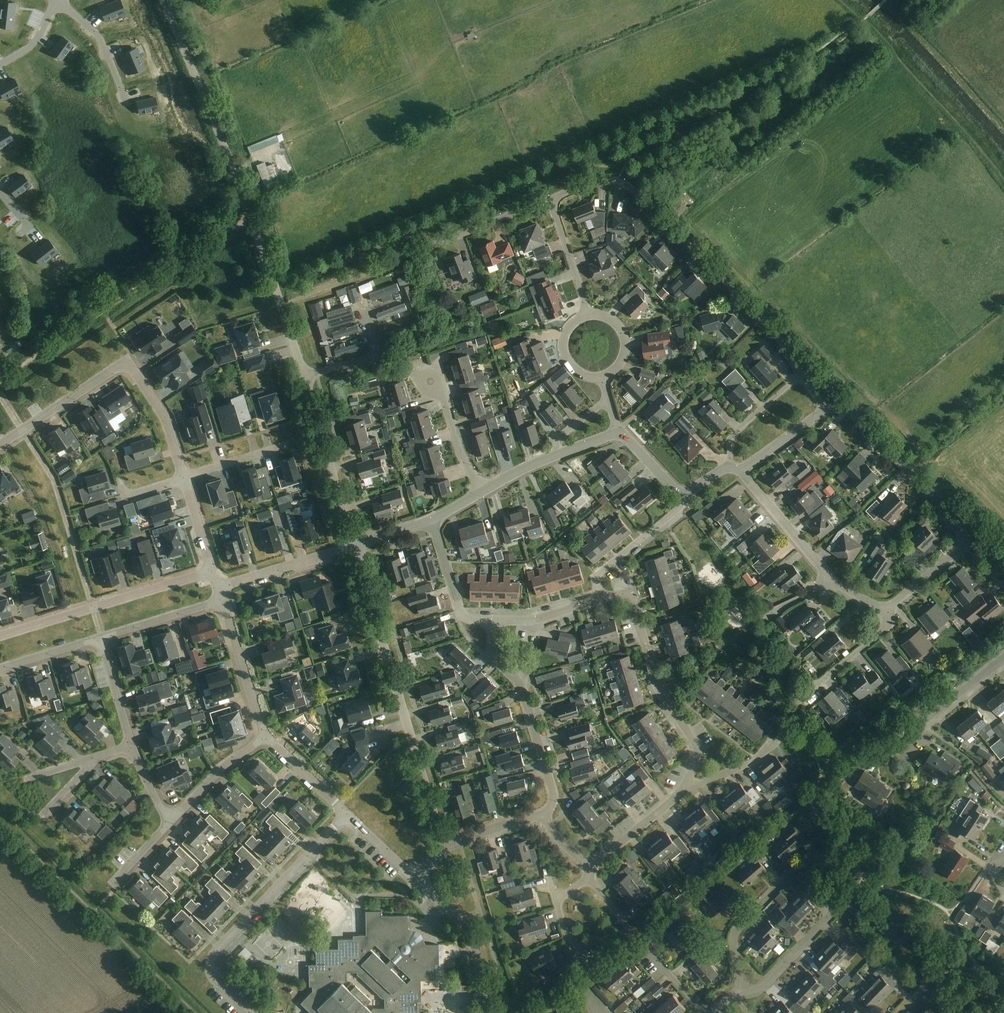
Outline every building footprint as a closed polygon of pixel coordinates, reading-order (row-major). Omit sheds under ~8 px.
[(99,5),(105,22),(126,14),(120,0),(106,5),(105,3),(99,5)] [(0,6),(0,27),(13,29),(16,3),(1,1),(0,6)] [(61,36),(49,52),(60,59),(71,43),(61,36)] [(132,50),(118,56),(124,70),(122,71),(124,77),(141,70),(132,50)] [(0,85),(0,93),(3,98),(20,89),(14,77),(0,85)] [(154,98),(135,102),(138,115),(157,111),(154,98)] [(14,141),(7,127),(0,131),(0,149),(14,141)] [(250,148),(256,162),(286,150),(280,135),(250,148)] [(260,165),(268,192),(283,188),(276,164),(268,166),(267,163),(260,165)] [(23,175),(8,187),(16,197),(31,185),(23,175)] [(596,212),(592,202),(573,210),(578,223),(591,218),(599,237),(607,233),(605,226),(605,212),(596,212)] [(636,215),(614,214),(613,229),(629,230),(636,236),(646,226),(636,215)] [(540,230),(537,224),(518,232),(522,241),(521,242),(525,253),(533,249),(535,253),(537,252),(540,259),(553,254),(550,246),(546,247),(542,235),(543,234),(541,229),(540,230)] [(608,233),(608,243),(617,239),(617,234),(608,233)] [(35,247),(30,251),(41,265),(58,252),(49,240),(37,249),(35,247)] [(496,248),(493,241),(487,244),(487,245),(481,248),(488,266),(501,261),(501,260),(514,255),(509,243),(496,248)] [(658,251),(649,242),(640,251),(655,267),(657,265),(663,271),(675,258),(669,252),(671,250),(665,244),(658,251)] [(607,260),(604,250),(592,254),(595,264),(591,265),(592,270),(591,270),(593,275),(594,275),(595,280),(615,273),(611,259),(607,260)] [(629,253),(623,257),(626,262),(632,258),(629,253)] [(469,259),(463,261),(461,254),(446,260),(454,280),(461,278),(463,283),(476,278),(469,259)] [(544,271),(527,278),(529,285),(546,278),(544,271)] [(707,287),(694,273),(684,283),(679,277),(669,287),(681,299),(688,292),(691,295),(696,291),(699,295),(707,287)] [(530,287),(537,304),(560,295),(556,283),(544,288),(542,283),(530,287)] [(398,285),(371,294),(373,300),(400,290),(398,285)] [(414,300),(409,286),(402,288),(409,307),(416,304),(414,300)] [(645,293),(638,286),(629,295),(634,300),(627,308),(632,313),(632,318),(641,318),(641,313),(649,305),(645,301),(645,293)] [(360,302),(357,288),(349,290),(353,304),(360,302)] [(666,300),(672,294),(666,288),(660,294),(666,300)] [(486,290),(478,293),(482,303),(490,300),(486,290)] [(565,307),(560,295),(543,302),(546,309),(540,311),(543,321),(555,317),(553,311),(565,307)] [(495,303),(484,306),(486,315),(497,312),(495,303)] [(404,304),(378,314),(380,320),(407,310),(404,304)] [(331,326),(354,319),(350,307),(327,314),(331,326)] [(422,319),(417,307),(411,309),(416,322),(422,319)] [(718,317),(717,312),(701,317),(706,332),(722,327),(733,339),(745,327),(733,316),(730,320),(725,315),(718,317)] [(187,327),(174,336),(180,345),(197,334),(187,318),(183,321),(187,327)] [(327,340),(322,321),(314,323),(320,342),(327,340)] [(260,345),(253,322),(234,328),(241,351),(260,345)] [(494,323),(486,326),(489,336),(498,333),(494,323)] [(335,340),(360,332),(357,324),(333,333),(335,340)] [(136,334),(137,335),(133,338),(143,353),(147,350),(151,355),(162,348),(159,343),(166,338),(158,326),(151,330),(148,326),(136,334)] [(667,342),(671,341),(669,332),(652,334),(648,335),(649,342),(643,343),(646,359),(666,356),(664,349),(666,349),(667,347),(667,342)] [(494,340),(497,349),(510,345),(507,336),(494,340)] [(525,354),(528,362),(547,354),(542,342),(533,346),(530,339),(514,346),(518,357),(525,354)] [(337,356),(365,347),(363,341),(335,350),(337,356)] [(232,343),(213,349),(218,365),(237,360),(232,343)] [(332,355),(329,345),(322,347),(325,357),(332,355)] [(773,356),(764,346),(753,356),(755,359),(748,366),(767,387),(778,377),(765,363),(773,356)] [(451,359),(455,372),(472,366),(470,359),(477,357),(474,347),(462,350),(463,356),(451,359)] [(268,367),(264,354),(243,361),(247,374),(268,367)] [(547,354),(528,362),(521,364),(524,372),(528,383),(545,377),(542,370),(552,366),(547,354)] [(188,370),(178,355),(154,370),(164,385),(168,383),(173,390),(189,379),(184,372),(188,370)] [(203,371),(205,376),(219,368),(216,364),(203,371)] [(472,366),(455,372),(459,383),(471,380),(472,385),(484,382),(484,381),(490,379),(489,374),(485,376),(483,371),(474,373),(472,366)] [(564,367),(552,377),(559,385),(571,376),(564,367)] [(745,380),(736,369),(723,381),(732,391),(728,395),(743,411),(754,401),(745,391),(746,390),(741,384),(745,380)] [(655,374),(642,370),(640,376),(642,376),(641,379),(638,382),(633,376),(623,385),(638,401),(648,392),(644,388),(649,383),(650,379),(654,380),(655,374)] [(561,389),(551,377),(543,383),(553,395),(561,389)] [(389,390),(391,396),(408,391),(404,380),(384,386),(385,391),(389,390)] [(381,389),(379,381),(364,385),(366,393),(381,389)] [(487,392),(484,382),(472,385),(474,390),(462,394),(465,406),(483,401),(480,394),(487,392)] [(130,400),(121,386),(103,398),(106,403),(100,407),(109,421),(122,412),(118,407),(130,400)] [(199,386),(187,389),(191,403),(202,399),(199,386)] [(583,401),(572,386),(561,395),(572,410),(583,401)] [(669,392),(663,386),(648,400),(653,405),(644,412),(655,423),(661,417),(665,421),(671,415),(668,411),(674,405),(665,395),(669,392)] [(263,390),(250,394),(255,409),(262,407),(267,421),(282,417),(275,394),(265,397),(263,390)] [(408,391),(391,396),(392,402),(389,403),(390,408),(384,409),(386,416),(402,412),(403,411),(401,404),(411,401),(408,391)] [(543,407),(535,392),(526,397),(534,411),(543,407)] [(217,408),(225,434),(241,429),(238,419),(241,418),(242,420),(250,418),(246,406),(243,395),(231,399),(232,404),(217,408)] [(527,399),(522,402),(524,406),(527,407),(531,405),(527,399)] [(723,410),(714,400),(707,406),(710,410),(701,418),(711,429),(713,427),(718,433),(728,424),(719,414),(723,410)] [(491,405),(485,407),(483,401),(465,406),(469,418),(481,415),(483,420),(495,416),(491,405)] [(193,417),(183,420),(191,444),(207,439),(204,430),(211,428),(204,404),(191,408),(193,417)] [(564,419),(552,404),(541,413),(553,428),(564,419)] [(93,414),(89,407),(77,415),(82,423),(81,424),(86,433),(88,432),(89,434),(96,430),(100,436),(111,429),(99,410),(93,414)] [(414,427),(432,422),(428,410),(416,414),(414,408),(403,411),(402,412),(405,422),(412,420),(414,427)] [(524,422),(520,409),(511,411),(516,425),(524,422)] [(347,425),(350,437),(367,432),(365,425),(372,422),(369,412),(357,416),(359,421),(347,425)] [(698,431),(683,415),(676,422),(687,435),(675,446),(683,454),(682,455),(689,462),(696,456),(695,455),(703,447),(693,435),(698,431)] [(500,429),(496,417),(487,419),(491,432),(500,429)] [(488,429),(486,420),(472,424),(474,432),(488,429)] [(410,447),(424,443),(423,438),(435,434),(432,422),(414,427),(407,429),(411,441),(408,441),(410,447)] [(540,442),(535,424),(522,428),(527,445),(540,442)] [(79,444),(68,428),(63,432),(60,427),(46,436),(57,452),(64,447),(68,452),(79,444)] [(516,448),(511,430),(497,434),(502,452),(516,448)] [(839,436),(833,430),(823,440),(818,435),(809,444),(819,454),(826,447),(837,458),(847,447),(837,437),(839,436)] [(367,432),(350,437),(354,449),(366,445),(368,451),(380,447),(377,437),(370,439),(367,432)] [(113,433),(108,437),(111,442),(117,438),(113,433)] [(490,452),(484,433),(471,437),(476,456),(490,452)] [(154,454),(150,439),(131,445),(134,453),(124,456),(128,471),(151,464),(149,455),(154,454)] [(425,462),(442,457),(438,445),(426,448),(424,443),(410,447),(407,448),(408,453),(414,452),(416,456),(422,454),(425,462)] [(108,445),(101,450),(105,455),(112,450),(108,445)] [(387,456),(385,450),(373,453),(375,459),(358,464),(363,479),(385,472),(381,457),(387,456)] [(607,475),(621,464),(613,454),(603,462),(600,457),(588,467),(595,476),(603,470),(607,475)] [(284,474),(277,476),(281,488),(302,482),(294,457),(280,461),(284,474)] [(442,457),(425,462),(427,469),(420,471),(421,475),(415,477),(417,483),(435,478),(433,472),(445,469),(442,457)] [(862,469),(853,460),(844,469),(853,479),(852,480),(863,491),(878,476),(867,464),(862,469)] [(812,470),(805,462),(795,472),(801,479),(812,470)] [(629,473),(621,464),(607,475),(611,480),(606,484),(613,494),(623,486),(619,481),(629,473)] [(793,476),(783,464),(768,477),(778,489),(793,476)] [(71,465),(60,473),(69,484),(79,476),(71,465)] [(0,467),(0,492),(3,490),(7,495),(14,490),(16,493),(22,490),(11,474),(6,477),(0,467)] [(243,475),(239,476),(243,487),(246,486),(249,496),(261,492),(263,500),(272,497),(266,477),(258,479),(254,467),(241,471),(243,475)] [(822,486),(828,480),(818,470),(801,486),(807,492),(817,482),(822,486)] [(109,487),(105,473),(86,478),(89,487),(79,489),(84,504),(106,497),(104,489),(109,487)] [(224,509),(237,505),(233,490),(225,493),(221,479),(218,480),(217,478),(209,481),(210,482),(207,483),(209,491),(207,491),(209,499),(211,498),(213,506),(222,503),(224,509)] [(436,483),(435,478),(417,483),(419,491),(425,489),(426,491),(433,489),(435,497),(452,492),(449,479),(436,483)] [(579,484),(577,486),(572,490),(566,482),(557,489),(570,505),(575,501),(580,507),(591,498),(579,484)] [(640,492),(634,485),(614,501),(618,505),(628,497),(639,511),(656,498),(647,486),(640,492)] [(833,485),(826,491),(832,498),(839,492),(833,485)] [(561,512),(570,505),(557,489),(549,496),(561,512)] [(404,503),(400,490),(383,495),(384,501),(374,504),(378,518),(394,513),(392,506),(404,503)] [(796,502),(792,505),(800,514),(807,508),(811,512),(823,502),(819,497),(815,492),(811,496),(808,492),(804,496),(801,492),(793,498),(796,502)] [(899,497),(895,493),(882,505),(877,500),(866,511),(874,519),(881,512),(893,524),(898,518),(896,516),(907,505),(902,501),(902,497),(899,497)] [(161,494),(138,501),(143,516),(152,513),(154,521),(173,516),(169,500),(163,502),(161,494)] [(608,495),(602,499),(605,505),(612,500),(608,495)] [(728,520),(729,520),(744,507),(737,499),(729,505),(725,500),(711,512),(722,525),(728,520)] [(101,529),(120,523),(116,509),(110,510),(107,502),(85,509),(89,524),(99,521),(101,529)] [(133,503),(124,506),(127,517),(136,514),(133,503)] [(304,542),(319,537),(312,516),(303,519),(299,507),(285,511),(291,531),(300,529),(304,542)] [(561,525),(552,507),(545,510),(553,528),(561,525)] [(751,516),(744,507),(729,520),(733,525),(728,529),(737,538),(748,528),(743,522),(751,516)] [(520,525),(522,532),(529,530),(531,537),(541,534),(539,525),(537,517),(531,519),(528,509),(516,512),(520,525)] [(29,524),(38,519),(34,510),(24,514),(29,524)] [(833,515),(828,510),(810,525),(820,537),(832,527),(827,520),(833,515)] [(522,532),(516,512),(505,515),(505,517),(497,519),(499,528),(502,527),(507,544),(513,543),(512,540),(523,536),(522,532)] [(610,525),(622,540),(632,532),(620,518),(612,524),(608,519),(603,523),(607,528),(610,525)] [(483,522),(472,526),(478,545),(484,543),(485,549),(497,545),(492,531),(486,532),(483,522)] [(914,548),(904,558),(913,567),(923,557),(925,559),(942,543),(938,539),(938,538),(930,531),(931,530),(925,524),(918,530),(919,531),(912,538),(918,544),(914,548)] [(275,525),(260,530),(267,553),(282,548),(275,525)] [(613,547),(622,540),(610,525),(607,528),(603,531),(599,526),(594,530),(598,535),(601,533),(613,547)] [(161,535),(168,557),(171,556),(172,558),(182,555),(181,553),(184,552),(177,529),(167,532),(165,526),(152,530),(154,537),(161,535)] [(472,547),(478,545),(472,526),(460,529),(463,539),(458,541),(463,560),(469,558),(468,554),(473,552),(472,547)] [(236,540),(226,543),(228,550),(226,550),(228,557),(230,557),(232,564),(246,559),(242,545),(248,543),(244,528),(233,531),(236,540)] [(851,532),(844,528),(839,531),(833,540),(839,544),(834,551),(850,562),(860,546),(859,545),(860,544),(854,540),(853,541),(847,537),(851,532)] [(45,532),(36,535),(38,543),(34,544),(36,552),(50,549),(45,532)] [(757,554),(772,541),(765,532),(757,539),(753,534),(737,547),(742,552),(750,546),(757,554)] [(592,541),(603,555),(613,547),(601,533),(598,535),(594,539),(590,534),(585,538),(589,543),(592,541)] [(132,557),(138,577),(152,572),(147,554),(154,552),(150,539),(137,542),(141,555),(132,557)] [(125,540),(117,542),(119,549),(127,546),(125,540)] [(594,563),(603,555),(592,541),(589,543),(585,546),(581,541),(575,545),(580,551),(583,549),(594,563)] [(779,549),(772,541),(757,554),(761,559),(753,565),(760,574),(775,561),(771,556),(779,549)] [(892,562),(882,555),(886,550),(881,546),(881,545),(876,541),(868,552),(874,556),(875,555),(878,557),(867,573),(879,582),(892,562)] [(115,542),(107,545),(109,552),(117,549),(115,542)] [(645,561),(649,573),(676,565),(675,562),(668,564),(667,558),(674,556),(672,550),(664,552),(665,555),(645,561)] [(104,557),(97,559),(102,577),(101,578),(103,587),(118,582),(115,571),(122,569),(117,551),(103,556),(104,557)] [(432,557),(426,559),(424,551),(412,555),(412,556),(407,558),(413,578),(419,576),(419,574),(424,573),(426,580),(438,577),(432,557)] [(501,551),(495,553),(498,562),(505,560),(501,551)] [(506,555),(507,563),(517,560),(516,553),(506,555)] [(407,565),(401,567),(399,558),(387,562),(393,581),(400,579),(403,587),(412,584),(407,565)] [(51,559),(41,562),(43,569),(53,566),(51,559)] [(562,563),(564,569),(568,568),(573,586),(584,582),(579,564),(570,567),(568,561),(562,563)] [(561,589),(573,586),(568,568),(564,569),(559,570),(557,564),(551,566),(552,572),(556,571),(561,589)] [(649,573),(653,585),(680,577),(679,574),(672,576),(670,570),(677,568),(676,565),(649,573)] [(773,586),(779,580),(787,590),(802,577),(793,566),(787,571),(782,565),(777,569),(766,578),(773,586)] [(544,574),(549,592),(561,589),(556,571),(552,572),(547,574),(545,567),(539,569),(541,575),(544,574)] [(972,579),(963,567),(956,573),(957,575),(952,579),(961,590),(955,595),(964,605),(976,595),(971,589),(978,584),(973,578),(972,579)] [(544,574),(541,575),(536,577),(534,571),(527,573),(530,579),(533,578),(538,596),(549,592),(544,574)] [(8,574),(0,576),(0,588),(11,585),(8,574)] [(484,582),(480,582),(475,581),(475,575),(468,575),(468,582),(471,582),(471,600),(483,600),(484,582)] [(483,600),(495,601),(496,582),(492,582),(487,582),(487,575),(480,575),(480,582),(484,582),(483,600)] [(496,582),(495,601),(507,601),(508,582),(504,582),(499,582),(499,576),(492,576),(492,582),(496,582)] [(508,582),(507,601),(520,601),(520,583),(511,582),(511,576),(504,576),(504,582),(508,582)] [(321,585),(319,577),(300,583),(304,598),(316,594),(321,610),(336,605),(332,591),(333,591),(331,582),(321,585)] [(653,585),(656,598),(684,589),(683,586),(676,588),(674,582),(681,580),(680,577),(653,585)] [(756,588),(762,593),(769,585),(763,580),(756,588)] [(38,601),(40,606),(53,602),(47,581),(33,585),(34,589),(21,593),(25,605),(38,601)] [(432,583),(416,588),(418,594),(434,590),(432,583)] [(685,592),(684,589),(656,598),(660,610),(680,604),(677,594),(685,592)] [(280,598),(278,593),(269,596),(265,597),(256,600),(257,602),(254,603),(257,611),(259,610),(261,615),(277,611),(280,622),(293,618),(286,596),(280,598)] [(417,604),(421,614),(440,609),(437,597),(425,601),(424,594),(408,599),(410,606),(417,604)] [(982,595),(975,601),(963,611),(971,621),(977,617),(978,618),(983,614),(988,620),(995,615),(995,616),(1002,610),(997,603),(999,602),(993,595),(987,601),(982,595)] [(0,600),(0,618),(12,615),(7,598),(0,600)] [(935,612),(929,605),(921,611),(925,616),(920,620),(930,632),(935,628),(939,633),(947,627),(944,623),(950,618),(941,607),(935,612)] [(789,622),(795,629),(802,623),(805,627),(811,633),(814,637),(826,627),(823,623),(825,621),(816,610),(814,612),(808,606),(801,612),(789,622)] [(605,619),(612,640),(620,637),(615,620),(610,621),(609,618),(605,619)] [(780,618),(776,622),(784,633),(789,629),(780,618)] [(218,634),(213,619),(189,626),(194,641),(202,639),(202,640),(210,638),(209,636),(218,634)] [(437,624),(435,619),(415,625),(418,635),(426,632),(428,640),(448,634),(444,622),(437,624)] [(598,625),(603,642),(612,640),(605,619),(602,620),(603,623),(598,625)] [(661,634),(682,627),(680,619),(662,625),(663,630),(660,631),(661,634)] [(290,631),(299,629),(296,621),(288,624),(290,631)] [(595,645),(603,642),(598,625),(594,626),(593,623),(589,624),(595,645)] [(595,645),(589,624),(586,625),(587,628),(582,630),(587,647),(595,645)] [(336,636),(333,625),(319,629),(322,640),(320,641),(324,655),(350,647),(346,633),(336,636)] [(667,641),(685,636),(682,627),(661,634),(662,637),(665,636),(667,641)] [(933,645),(924,634),(918,639),(912,631),(904,638),(908,643),(903,647),(913,658),(918,655),(922,660),(929,653),(927,650),(933,645)] [(174,647),(170,632),(154,636),(157,646),(155,647),(159,661),(178,655),(176,646),(174,647)] [(576,636),(561,632),(559,642),(548,640),(546,651),(568,656),(571,641),(575,642),(576,636)] [(816,650),(825,661),(827,660),(829,663),(836,656),(834,654),(845,644),(836,633),(825,642),(821,637),(812,645),(816,650)] [(687,644),(685,636),(667,641),(668,646),(665,647),(666,650),(687,644)] [(294,651),(290,638),(268,645),(270,651),(262,654),(267,669),(269,669),(269,671),(278,668),(278,666),(287,663),(285,654),(294,651)] [(974,638),(970,641),(975,647),(979,644),(974,638)] [(134,651),(131,643),(118,647),(125,673),(139,669),(138,665),(147,662),(143,650),(135,652),(134,651)] [(687,644),(666,650),(667,653),(670,652),(672,657),(690,652),(687,644)] [(475,664),(457,647),(448,657),(466,674),(475,664)] [(815,653),(810,647),(802,654),(807,660),(815,653)] [(202,667),(196,648),(188,651),(194,670),(202,667)] [(896,659),(888,650),(877,660),(891,677),(899,671),(903,675),(911,668),(900,655),(896,659)] [(609,678),(616,676),(615,672),(634,667),(631,655),(611,661),(614,670),(607,672),(609,678)] [(307,666),(313,664),(311,658),(305,660),(307,666)] [(194,670),(191,659),(176,663),(179,674),(194,670)] [(350,672),(347,660),(335,664),(338,675),(335,676),(339,690),(361,683),(357,670),(350,672)] [(78,669),(76,662),(62,667),(67,685),(76,683),(77,688),(91,684),(85,667),(78,669)] [(316,678),(313,666),(304,669),(307,680),(316,678)] [(638,678),(634,667),(615,672),(616,676),(617,681),(610,683),(612,690),(619,687),(618,684),(638,678)] [(730,667),(726,672),(732,677),(736,671),(730,667)] [(210,687),(229,682),(225,669),(210,674),(209,668),(195,672),(199,684),(208,681),(210,687)] [(565,675),(563,669),(545,674),(548,684),(546,684),(549,694),(571,687),(567,675),(565,675)] [(128,674),(129,678),(143,674),(141,670),(128,674)] [(424,700),(448,693),(444,681),(457,678),(455,670),(441,674),(444,681),(440,682),(420,688),(424,700)] [(867,679),(860,671),(853,677),(855,679),(848,684),(859,697),(866,692),(867,694),(883,681),(875,672),(867,679)] [(42,680),(40,673),(25,678),(31,696),(40,694),(41,699),(54,695),(49,678),(42,680)] [(150,673),(150,682),(159,682),(158,673),(150,673)] [(463,681),(467,686),(476,677),(472,673),(463,681)] [(742,674),(738,678),(743,682),(747,677),(742,674)] [(301,695),(295,676),(282,680),(285,691),(283,694),(275,697),(280,711),(296,706),(297,707),(306,704),(303,695),(301,695)] [(476,677),(467,686),(481,701),(496,687),(488,678),(482,683),(476,677)] [(695,694),(705,702),(719,685),(722,688),(726,682),(721,678),(717,683),(709,677),(695,694)] [(622,696),(641,690),(638,678),(618,684),(619,687),(621,693),(614,695),(616,701),(623,699),(622,696)] [(172,695),(168,680),(152,685),(154,692),(137,697),(138,702),(136,704),(138,709),(140,709),(141,714),(149,711),(150,713),(155,711),(156,709),(162,707),(160,701),(161,699),(172,695)] [(229,682),(210,687),(212,694),(203,696),(206,708),(220,704),(218,699),(233,694),(232,692),(233,690),(232,685),(230,684),(229,682)] [(4,684),(0,685),(0,706),(4,705),(5,710),(18,706),(13,689),(6,691),(4,684)] [(719,685),(705,702),(715,710),(729,693),(732,695),(736,690),(731,685),(726,691),(722,688),(719,685)] [(622,696),(623,699),(624,704),(617,706),(619,713),(627,710),(626,707),(644,702),(641,690),(622,696)] [(829,715),(825,718),(831,726),(849,712),(854,707),(848,700),(840,690),(834,694),(832,691),(818,702),(829,715)] [(729,693),(715,710),(725,718),(739,701),(742,703),(746,697),(741,693),(736,699),(732,695),(729,693)] [(578,708),(586,706),(582,694),(570,697),(572,703),(558,707),(562,720),(579,715),(578,708)] [(998,694),(988,702),(998,714),(1003,709),(1003,701),(998,694)] [(464,702),(462,695),(451,698),(453,705),(464,702)] [(371,715),(366,699),(359,701),(359,700),(343,704),(349,723),(358,720),(358,719),(371,715)] [(739,701),(725,718),(735,726),(749,709),(752,711),(756,705),(751,701),(746,707),(742,703),(739,701)] [(176,708),(178,715),(190,711),(188,704),(176,708)] [(453,719),(449,706),(429,712),(433,724),(453,719)] [(498,712),(496,706),(482,710),(485,721),(495,718),(496,724),(513,719),(510,708),(498,712)] [(222,728),(241,722),(241,720),(243,719),(240,710),(223,715),(221,709),(210,713),(213,724),(220,721),(222,728)] [(749,709),(735,726),(746,734),(759,717),(761,719),(766,713),(761,709),(756,715),(752,711),(749,709)] [(967,719),(977,731),(981,727),(985,733),(992,728),(987,722),(988,722),(978,710),(967,719)] [(103,724),(89,711),(80,721),(84,725),(78,731),(92,745),(103,734),(97,729),(103,724)] [(192,725),(188,712),(174,717),(178,729),(192,725)] [(198,713),(191,715),(193,722),(200,720),(198,713)] [(640,734),(656,723),(649,713),(633,724),(638,732),(632,736),(636,742),(642,737),(640,734)] [(344,723),(342,717),(333,720),(337,735),(350,731),(347,722),(344,723)] [(759,717),(746,734),(756,741),(768,725),(771,727),(776,721),(771,717),(766,722),(761,719),(759,717)] [(967,739),(977,731),(967,719),(957,727),(967,739)] [(60,736),(44,721),(35,730),(42,737),(36,743),(50,757),(60,746),(55,741),(60,736)] [(241,722),(222,728),(224,734),(215,736),(219,749),(232,745),(230,738),(247,733),(244,723),(242,724),(241,722)] [(177,734),(175,735),(174,731),(172,732),(169,723),(152,729),(153,733),(155,736),(149,738),(154,754),(178,747),(177,743),(179,742),(181,740),(179,736),(177,734)] [(461,729),(460,723),(448,726),(450,732),(436,736),(440,748),(461,742),(457,730),(461,729)] [(570,736),(567,737),(571,750),(588,744),(586,737),(593,735),(589,723),(577,727),(568,730),(570,736)] [(663,733),(656,723),(640,734),(642,737),(645,742),(639,746),(643,751),(649,747),(647,744),(663,733)] [(998,725),(993,728),(1003,743),(1003,733),(998,725)] [(318,738),(305,726),(298,734),(311,746),(318,738)] [(504,735),(503,729),(489,733),(481,735),(483,743),(491,740),(492,744),(501,742),(503,747),(520,742),(517,731),(504,735)] [(368,743),(364,731),(351,735),(355,747),(356,747),(357,750),(341,766),(342,767),(341,769),(345,773),(347,772),(352,777),(368,760),(364,757),(369,752),(366,744),(368,743)] [(2,733),(0,735),(0,763),(8,770),(18,759),(13,754),(18,749),(2,733)] [(654,754),(670,742),(663,733),(647,744),(649,747),(652,751),(646,756),(650,761),(656,757),(654,754)] [(205,740),(207,750),(216,749),(214,738),(205,740)] [(334,739),(326,749),(333,755),(341,746),(334,739)] [(654,754),(656,757),(659,761),(653,765),(656,771),(663,766),(661,764),(677,752),(670,742),(654,754)] [(485,752),(482,743),(465,748),(467,757),(476,755),(475,753),(480,751),(481,753),(485,752)] [(191,759),(202,755),(198,746),(187,751),(191,759)] [(992,755),(980,748),(977,753),(989,760),(992,755)] [(588,749),(580,751),(582,758),(590,755),(588,749)] [(509,758),(508,753),(496,756),(499,767),(506,764),(508,770),(524,765),(521,754),(509,758)] [(945,761),(933,753),(924,767),(942,779),(948,770),(954,774),(962,762),(950,754),(945,761)] [(465,768),(462,755),(441,762),(445,774),(465,768)] [(591,763),(589,757),(571,762),(574,772),(572,772),(575,782),(597,775),(593,763),(591,763)] [(776,757),(767,765),(779,780),(786,775),(788,777),(796,771),(786,758),(781,763),(776,757)] [(182,773),(177,760),(158,769),(165,786),(172,783),(174,789),(192,781),(188,771),(182,773)] [(267,769),(259,761),(254,766),(255,767),(250,773),(266,788),(275,779),(266,770),(267,769)] [(996,775),(987,763),(981,767),(991,780),(996,775)] [(779,780),(767,765),(757,772),(762,778),(757,782),(767,795),(775,788),(773,785),(779,780)] [(631,784),(643,799),(652,791),(644,781),(649,777),(641,766),(632,773),(636,779),(631,784)] [(885,784),(865,770),(855,786),(865,793),(861,799),(875,808),(883,796),(879,793),(885,784)] [(491,792),(496,790),(494,780),(492,775),(482,777),(485,791),(479,793),(484,812),(496,809),(491,792)] [(507,777),(494,780),(496,790),(497,791),(509,788),(511,794),(527,790),(525,779),(508,783),(507,777)] [(129,794),(113,778),(108,783),(103,778),(92,789),(107,803),(113,797),(120,804),(129,794)] [(643,799),(631,784),(624,788),(620,783),(612,790),(620,800),(625,796),(633,806),(643,799)] [(471,798),(467,784),(457,787),(460,795),(451,797),(458,818),(470,814),(466,800),(471,798)] [(730,792),(742,806),(748,801),(752,806),(756,803),(755,801),(760,797),(752,787),(747,792),(740,784),(730,792)] [(894,795),(898,789),(892,785),(888,791),(894,795)] [(237,797),(227,787),(217,798),(233,813),(243,803),(248,808),(253,803),(242,792),(237,797)] [(280,792),(276,787),(261,803),(266,807),(280,792)] [(581,806),(573,812),(581,822),(595,811),(591,806),(597,801),(589,792),(577,801),(581,806)] [(742,806),(730,792),(720,800),(726,808),(721,812),(729,822),(744,810),(742,806)] [(782,807),(789,802),(784,795),(777,799),(782,807)] [(964,809),(960,815),(981,829),(989,818),(980,812),(984,807),(976,802),(971,799),(964,809)] [(126,810),(132,816),(142,806),(136,800),(126,810)] [(308,810),(299,801),(290,810),(306,826),(311,821),(312,822),(317,817),(309,809),(308,810)] [(701,805),(691,814),(702,828),(702,827),(708,834),(718,826),(715,823),(720,819),(712,810),(708,813),(701,805)] [(273,812),(267,807),(258,817),(263,822),(273,812)] [(99,825),(83,809),(78,814),(73,810),(62,820),(76,834),(83,828),(90,835),(99,825)] [(291,819),(280,809),(275,813),(286,824),(291,819)] [(595,811),(581,822),(589,832),(597,826),(601,831),(611,824),(607,818),(609,817),(605,811),(599,816),(595,811)] [(199,817),(191,825),(206,839),(211,834),(214,837),(216,837),(217,836),(222,840),(229,833),(210,814),(205,819),(203,821),(199,817)] [(273,832),(268,837),(283,851),(290,843),(286,839),(288,837),(287,837),(292,832),(273,814),(266,821),(270,826),(269,827),(269,829),(273,832)] [(697,831),(702,828),(691,814),(681,822),(687,829),(682,834),(690,844),(695,839),(697,842),(702,837),(697,831)] [(981,829),(960,815),(957,820),(962,823),(959,828),(955,826),(951,832),(963,840),(966,835),(974,840),(981,829)] [(242,821),(234,829),(238,833),(245,825),(242,821)] [(206,839),(191,825),(184,832),(188,836),(186,838),(186,839),(182,843),(201,862),(208,854),(203,850),(204,849),(204,847),(201,844),(206,839)] [(799,834),(792,825),(783,832),(787,837),(774,848),(784,859),(801,845),(795,838),(799,834)] [(667,833),(657,841),(668,855),(672,860),(677,855),(679,858),(689,849),(679,836),(673,841),(667,833)] [(283,851),(268,837),(263,842),(260,839),(258,839),(257,840),(252,835),(245,843),(264,861),(269,856),(269,857),(271,855),(275,858),(283,851)] [(956,842),(946,836),(940,845),(950,851),(953,853),(941,871),(955,880),(969,858),(955,849),(952,847),(956,842)] [(529,850),(526,840),(512,844),(517,861),(531,857),(533,863),(539,861),(535,848),(529,850)] [(663,859),(668,855),(657,841),(647,849),(653,857),(647,861),(655,871),(661,867),(663,869),(668,865),(663,859)] [(168,849),(161,856),(176,870),(180,865),(184,869),(186,868),(187,867),(192,872),(199,865),(179,846),(175,851),(174,851),(172,853),(168,849)] [(242,864),(238,869),(252,883),(259,875),(256,871),(257,869),(262,864),(242,846),(235,853),(240,858),(239,859),(239,861),(242,864)] [(479,863),(483,874),(489,872),(489,869),(499,866),(500,873),(511,869),(507,857),(500,859),(497,849),(483,853),(485,861),(479,863)] [(766,857),(760,850),(751,857),(755,861),(739,875),(748,885),(766,869),(760,863),(766,857)] [(171,876),(176,870),(161,856),(154,864),(158,868),(156,870),(152,875),(171,894),(178,886),(173,882),(174,881),(174,879),(171,876)] [(615,885),(623,895),(637,884),(633,879),(639,875),(634,869),(632,870),(628,865),(618,873),(623,879),(615,885)] [(245,890),(252,883),(238,869),(233,874),(229,871),(227,871),(226,872),(222,867),(215,875),(234,893),(239,888),(239,889),(241,887),(245,890)] [(825,881),(819,876),(814,883),(819,887),(825,881)] [(212,896),(207,901),(222,915),(229,907),(225,903),(227,901),(231,896),(212,877),(205,885),(210,889),(209,890),(209,892),(212,896)] [(152,890),(140,879),(130,889),(141,900),(140,901),(145,906),(151,899),(159,906),(168,896),(156,885),(152,890)] [(723,892),(714,881),(704,890),(707,893),(697,901),(711,917),(724,906),(717,897),(723,892)] [(800,893),(791,903),(804,915),(813,906),(807,900),(814,892),(805,883),(797,891),(800,893)] [(637,884),(623,895),(631,905),(639,899),(643,904),(653,897),(649,891),(651,890),(647,884),(641,889),(637,884)] [(669,889),(677,898),(683,893),(675,884),(669,889)] [(833,892),(824,884),(818,890),(826,899),(833,892)] [(521,892),(519,885),(506,889),(508,897),(511,897),(515,909),(536,903),(532,888),(521,892)] [(786,898),(780,893),(776,897),(782,903),(786,898)] [(982,922),(988,926),(997,913),(991,910),(995,903),(983,895),(971,912),(983,920),(982,922)] [(222,915),(207,901),(202,906),(199,903),(197,903),(196,904),(191,899),(184,906),(204,925),(208,920),(209,920),(210,918),(214,922),(222,915)] [(777,905),(770,913),(782,926),(785,923),(789,918),(795,924),(804,915),(791,903),(783,911),(777,905)] [(193,920),(181,909),(172,919),(179,926),(173,933),(178,937),(179,936),(190,947),(201,937),(188,925),(193,920)] [(381,911),(365,911),(366,935),(353,935),(353,939),(338,939),(338,948),(315,949),(316,964),(308,964),(309,986),(312,986),(312,990),(300,1003),(311,1012),(417,1012),(417,1002),(421,1002),(420,980),(435,980),(435,964),(439,964),(438,944),(426,944),(423,940),(411,947),(409,944),(406,942),(413,930),(408,927),(408,915),(381,916),(381,911)] [(1003,935),(1003,915),(1002,917),(997,913),(988,926),(994,930),(995,929),(1003,935)] [(547,928),(544,916),(524,921),(524,919),(517,921),(523,943),(537,939),(535,932),(547,928)] [(683,925),(675,916),(666,924),(672,930),(667,935),(680,950),(691,940),(681,927),(683,925)] [(777,929),(767,919),(757,929),(762,933),(760,936),(756,932),(750,938),(766,954),(778,941),(771,935),(777,929)] [(833,940),(823,950),(838,964),(845,956),(849,960),(856,953),(845,943),(841,947),(833,940)] [(248,962),(255,953),(248,947),(241,955),(248,962)] [(710,959),(702,949),(692,957),(697,963),(692,967),(706,983),(718,973),(707,961),(710,959)] [(550,950),(531,959),(537,973),(548,967),(555,981),(573,972),(566,958),(564,959),(562,954),(554,958),(550,950)] [(837,981),(832,977),(835,975),(831,971),(838,964),(823,950),(813,960),(821,967),(817,971),(821,976),(821,975),(828,982),(832,986),(837,981)] [(235,959),(231,955),(225,962),(229,966),(235,959)] [(614,971),(624,982),(629,989),(635,984),(630,978),(634,974),(635,976),(641,972),(634,964),(630,968),(624,962),(614,971)] [(870,985),(884,999),(894,989),(887,981),(891,977),(880,967),(874,973),(878,977),(870,985)] [(260,981),(267,975),(264,971),(257,977),(260,981)] [(614,991),(624,982),(614,971),(604,979),(599,984),(604,990),(610,986),(614,991)] [(810,973),(800,983),(815,997),(821,989),(825,993),(832,986),(828,982),(821,975),(821,976),(817,971),(813,975),(810,973)] [(648,990),(659,983),(656,979),(645,986),(648,990)] [(660,983),(651,991),(656,997),(665,989),(660,983)] [(803,1012),(806,1012),(812,1007),(808,1004),(815,997),(800,983),(790,993),(797,1000),(793,1004),(803,1012)] [(858,989),(852,995),(852,996),(860,1003),(863,1006),(867,1002),(875,1009),(884,999),(870,985),(862,993),(858,989)] [(842,1012),(862,1012),(856,1007),(860,1003),(852,996),(849,993),(843,999),(847,1003),(839,1011),(842,1012)] [(662,1005),(664,1003),(673,1012),(681,1012),(686,1009),(674,995),(666,1001),(661,996),(657,999),(662,1005)] [(793,1004),(789,1008),(782,1001),(772,1012),(774,1012),(803,1012),(793,1004)] [(664,1003),(662,1005),(657,1010),(652,1004),(648,1007),(653,1012),(654,1012),(656,1012),(673,1012),(664,1003)] [(932,1004),(924,1012),(941,1012),(932,1004)]
